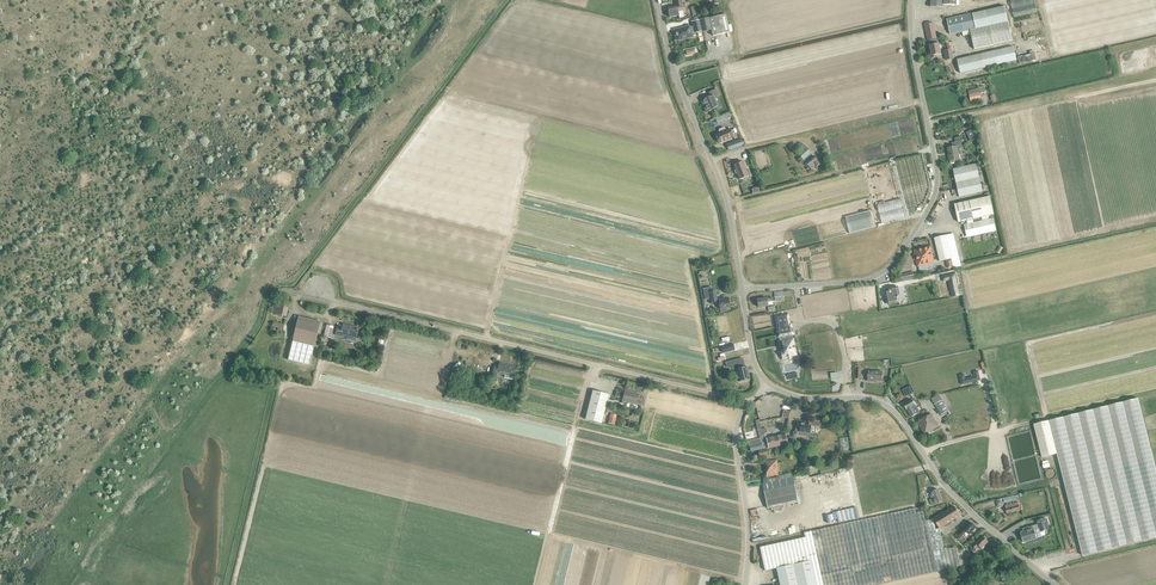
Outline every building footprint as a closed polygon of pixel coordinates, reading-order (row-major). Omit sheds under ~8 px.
[(684,17),(683,11),(685,10),(683,0),(675,0),(676,6),(668,8),(669,11),(668,11),(669,17),(679,16),(679,18),(684,17)] [(1037,13),(1034,0),(1010,0),(1009,0),(1013,18),(1037,13)] [(993,45),(1012,41),(1004,6),(947,19),(950,34),(962,32),(963,36),(971,34),(974,49),(993,45)] [(713,36),(729,32),(725,14),(709,18),(713,36)] [(703,31),(711,30),(708,18),(700,20),(703,31)] [(694,33),(703,32),(700,20),(691,22),(693,27),(689,28),(689,27),(675,30),(675,32),(675,34),(675,35),(675,37),(676,38),(677,40),(691,37),(691,34),(694,33)] [(936,40),(936,38),(937,38),(934,23),(925,25),(928,40),(929,40),(929,43),(930,45),(931,51),(929,51),(930,58),(937,57),(937,55),(941,54),(938,40),(936,40)] [(960,73),(1017,61),(1013,46),(957,59),(960,73)] [(946,60),(954,58),(952,51),(944,53),(946,60)] [(1018,57),(1020,63),(1033,60),(1031,53),(1018,57)] [(970,101),(981,99),(980,93),(983,92),(981,86),(980,86),(979,87),(979,89),(968,92),(970,101)] [(719,95),(716,89),(709,92),(710,96),(701,100),(703,105),(704,105),(707,112),(706,112),(712,110),(711,109),(716,107),(714,103),(716,103),(714,97),(719,95)] [(716,118),(717,122),(731,117),(729,113),(716,118)] [(719,143),(724,141),(724,140),(727,138),(728,139),(733,137),(730,128),(726,130),(725,128),(723,128),(719,129),(718,131),(719,133),(715,135),(719,143)] [(972,129),(966,132),(971,142),(976,139),(972,129)] [(728,150),(744,145),(742,139),(726,145),(728,150)] [(961,141),(956,142),(952,143),(953,147),(948,148),(949,156),(948,156),(949,161),(950,161),(951,162),(952,163),(954,162),(955,161),(955,160),(959,159),(958,154),(960,154),(959,147),(962,146),(961,141)] [(806,148),(798,154),(803,159),(805,162),(811,170),(815,166),(816,167),(820,164),(806,148)] [(739,180),(748,176),(742,161),(734,165),(739,180)] [(904,216),(893,162),(869,167),(881,221),(904,216)] [(959,197),(983,192),(976,164),(953,169),(959,197)] [(958,222),(994,214),(990,196),(954,204),(958,222)] [(846,216),(850,233),(875,227),(872,210),(846,216)] [(993,218),(964,224),(967,237),(996,231),(993,218)] [(961,266),(953,235),(946,236),(946,235),(934,238),(940,261),(951,259),(951,260),(953,267),(953,268),(961,266)] [(930,246),(924,248),(927,264),(934,262),(930,246)] [(928,272),(926,264),(927,264),(924,248),(914,250),(918,266),(920,274),(928,272)] [(951,296),(959,295),(957,274),(942,275),(943,281),(950,280),(951,296)] [(718,302),(720,309),(721,312),(727,311),(726,308),(730,308),(729,300),(728,300),(728,297),(721,299),(717,299),(715,290),(712,291),(711,287),(703,289),(705,300),(710,299),(711,303),(717,302),(718,302)] [(891,290),(885,291),(888,304),(899,302),(898,297),(900,297),(897,287),(891,288),(891,290)] [(767,298),(757,299),(758,307),(768,306),(767,302),(772,301),(772,297),(767,298)] [(274,314),(286,316),(288,308),(280,306),(280,308),(276,307),(276,305),(273,304),(272,309),(275,309),(274,314)] [(792,338),(792,334),(793,334),(791,324),(789,324),(788,314),(776,316),(775,317),(777,326),(776,326),(778,337),(779,337),(780,341),(782,341),(783,350),(781,351),(782,360),(791,358),(791,357),(797,356),(793,338),(792,338)] [(292,340),(293,340),(315,346),(320,322),(298,316),(292,340)] [(340,336),(341,334),(356,338),(359,328),(343,324),(342,328),(337,327),(335,335),(340,336)] [(331,338),(334,327),(326,325),(324,336),(331,338)] [(293,342),(288,360),(309,365),(314,347),(293,342)] [(1008,345),(1009,353),(1018,351),(1016,343),(1008,345)] [(733,344),(721,347),(722,352),(734,349),(733,344)] [(998,348),(1000,356),(1009,355),(1008,346),(998,348)] [(745,367),(743,358),(726,363),(727,367),(734,369),(735,369),(739,382),(749,379),(746,367),(745,367)] [(513,377),(515,366),(499,362),(498,366),(495,365),(493,374),(497,375),(497,373),(505,375),(505,378),(512,379),(513,377)] [(869,371),(868,381),(874,382),(874,381),(882,381),(883,372),(869,371)] [(585,419),(601,423),(608,399),(609,395),(592,390),(585,419)] [(634,393),(633,392),(633,393),(625,391),(625,390),(624,393),(621,393),(616,391),(615,397),(620,398),(623,398),(622,401),(623,401),(623,400),(636,404),(640,405),(641,405),(642,402),(641,401),(637,400),(639,394),(638,393),(638,394),(634,393)] [(1057,454),(1082,555),(1155,537),(1155,470),(1138,398),(1034,424),(1039,444),(1042,457),(1057,454)] [(904,405),(907,409),(912,417),(919,412),(912,400),(904,405)] [(941,400),(935,404),(941,415),(947,411),(941,400)] [(1039,414),(1037,407),(1031,409),(1032,415),(1039,414)] [(925,434),(939,426),(931,414),(917,422),(925,434)] [(799,432),(809,433),(810,425),(810,421),(805,421),(804,423),(797,422),(797,426),(796,426),(795,430),(795,431),(799,432)] [(768,448),(776,447),(787,444),(785,437),(785,434),(766,438),(768,448)] [(794,436),(785,437),(787,444),(795,442),(794,436)] [(848,437),(840,438),(841,449),(849,448),(848,437)] [(759,450),(759,451),(766,449),(768,449),(768,448),(766,438),(764,439),(763,438),(760,438),(760,439),(755,440),(756,444),(749,446),(751,451),(757,450),(759,450)] [(777,460),(766,461),(767,476),(778,476),(777,460)] [(793,485),(792,480),(792,478),(769,483),(763,484),(768,509),(797,502),(793,485)] [(932,505),(942,501),(938,489),(929,493),(932,499),(929,499),(932,505)] [(1018,502),(1005,506),(1007,514),(1020,510),(1018,502)] [(816,584),(867,584),(949,567),(960,565),(955,544),(943,547),(939,528),(934,529),(932,517),(927,518),(925,512),(914,515),(912,506),(863,517),(805,529),(805,531),(816,584)] [(940,528),(960,516),(954,506),(934,518),(940,528)] [(1037,539),(1037,538),(1041,537),(1040,531),(1043,530),(1044,531),(1045,531),(1044,530),(1048,529),(1048,527),(1045,518),(1036,520),(1038,524),(1033,526),(1033,527),(1030,528),(1030,527),(1023,529),(1024,531),(1021,532),(1020,532),(1023,542),(1036,538),(1036,539),(1037,539)] [(966,526),(959,534),(961,537),(966,531),(969,534),(976,527),(975,527),(975,526),(974,525),(973,525),(971,523),(967,527),(966,526)] [(793,525),(794,532),(802,531),(802,524),(793,525)] [(988,541),(983,536),(980,540),(979,539),(972,546),(975,549),(978,546),(981,548),(988,541)] [(805,537),(769,545),(759,547),(765,571),(776,568),(780,584),(815,584),(805,537)]
